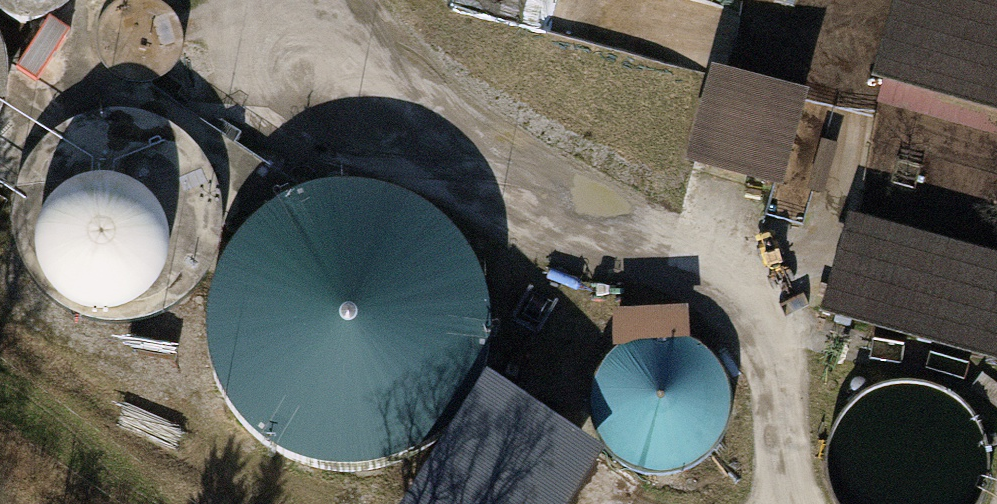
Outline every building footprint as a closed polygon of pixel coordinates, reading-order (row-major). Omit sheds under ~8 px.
[(5,15),(23,21),(41,21),(58,14),(72,2),(74,0),(0,0),(0,11),(5,15)] [(183,49),(182,35),(177,21),(168,10),(156,3),(144,0),(134,0),(127,1),(114,6),(103,16),(96,30),(94,44),(96,59),(104,72),(115,82),(129,88),(144,88),(159,84),(171,75),(179,63),(183,49)] [(873,83),(882,85),(877,105),(996,138),(996,0),(896,0),(873,83)] [(808,93),(711,68),(685,164),(782,190),(808,93)] [(220,241),(222,205),(211,170),(190,141),(160,121),(124,112),(88,116),(55,132),(30,157),(15,187),(11,220),(17,253),(34,282),(58,305),(88,319),(122,323),(154,316),(183,299),(206,275),(220,241)] [(342,473),(390,466),(433,443),(466,408),(485,366),(489,320),(478,275),(454,236),(419,207),(376,190),(331,188),(286,200),(248,225),(220,261),(204,307),(205,356),(221,402),(253,439),(294,464),(342,473)] [(848,212),(820,318),(996,365),(996,252),(848,212)] [(703,460),(719,445),(728,425),(731,403),(727,381),(715,361),(698,347),(691,343),(688,308),(613,312),(616,352),(614,358),(601,377),(596,399),(597,421),(606,441),(620,458),(640,469),(661,473),(683,470),(703,460)] [(484,378),(466,408),(407,503),(571,503),(604,451),(484,378)] [(985,430),(970,407),(949,391),(923,382),(895,382),(869,391),(848,408),(833,431),(827,457),(830,484),(839,503),(980,503),(989,484),(991,457),(985,430)]
